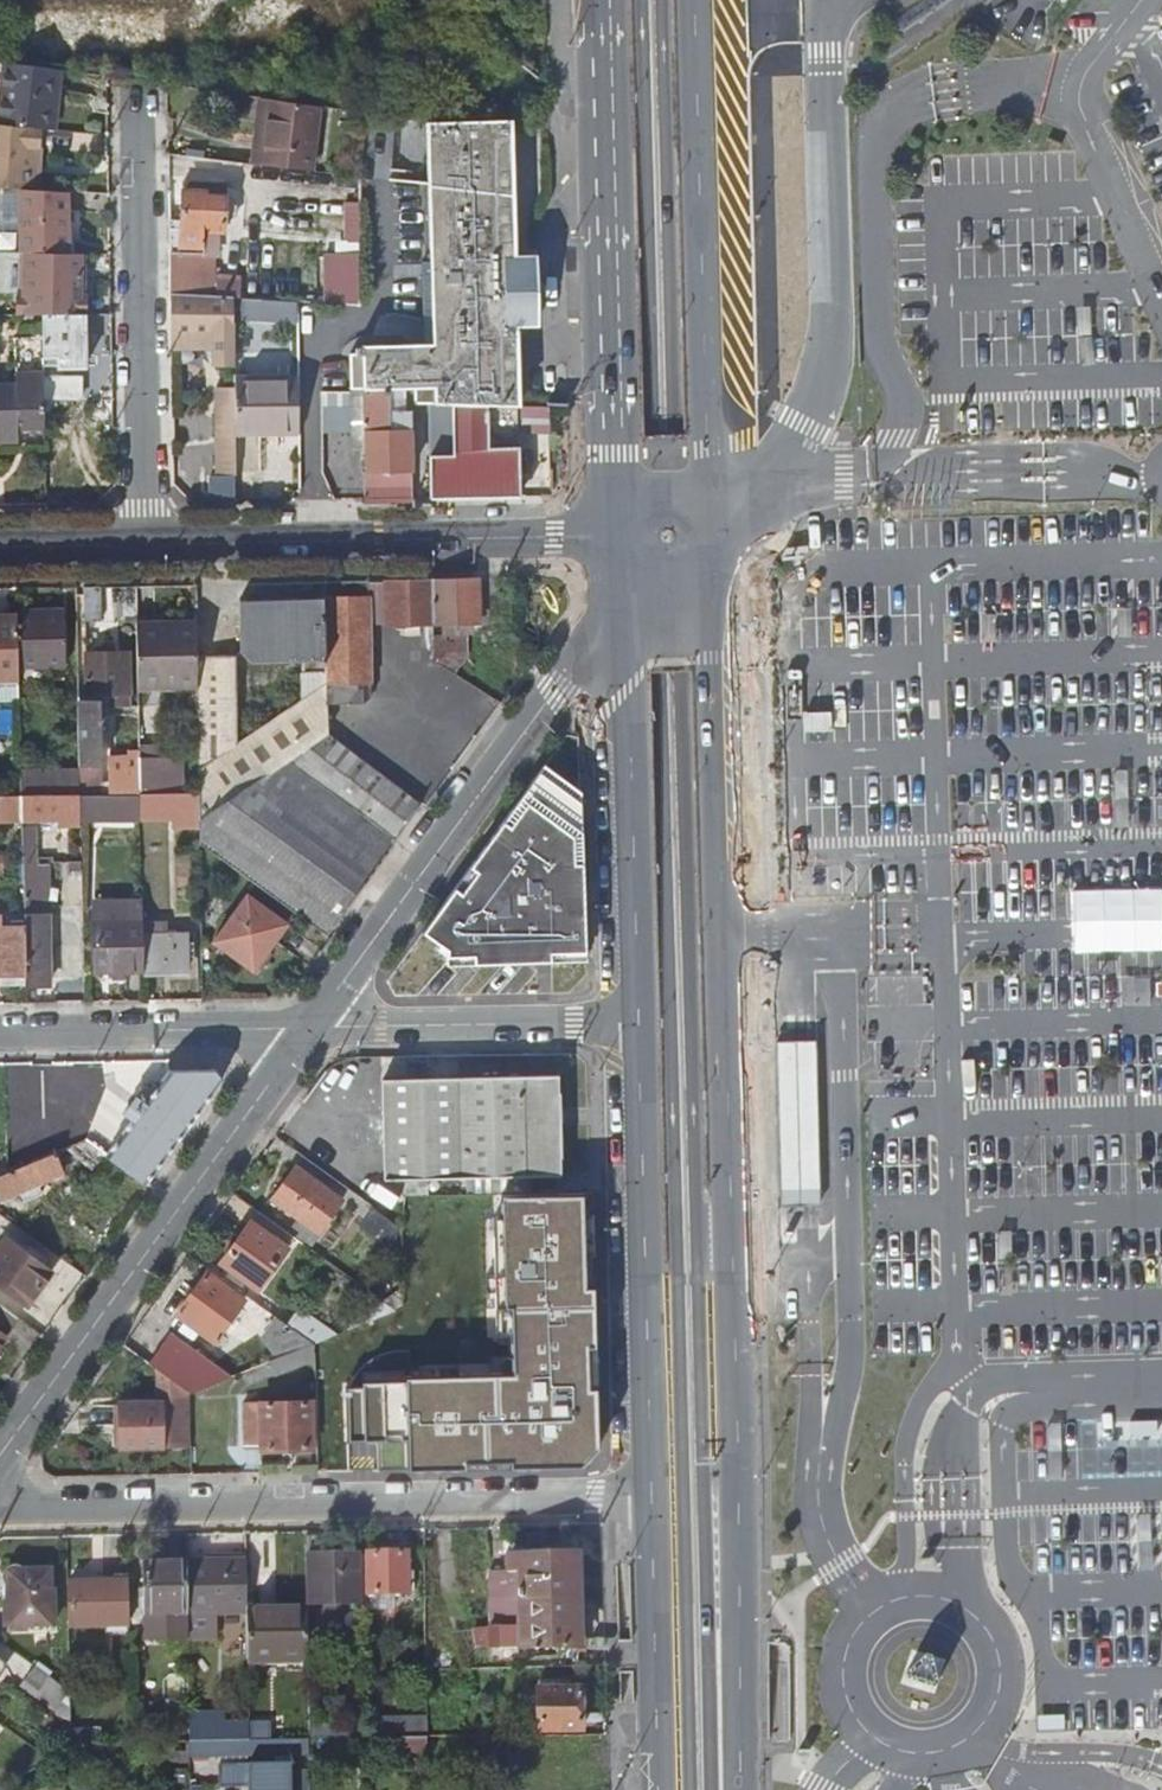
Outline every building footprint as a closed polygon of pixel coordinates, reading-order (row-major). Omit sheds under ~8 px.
[(56,73),(0,65),(0,127),(27,130),(40,131),(42,132),(47,93),(54,94),(56,73)] [(42,132),(50,132),(54,94),(47,93),(42,132)] [(269,170),(288,172),(312,174),(319,110),(270,103),(262,169),(269,170)] [(425,124),(425,188),(509,198),(508,121),(425,124)] [(40,131),(27,130),(0,127),(0,191),(18,192),(31,193),(33,150),(39,151),(40,131)] [(287,180),(288,172),(269,170),(268,179),(287,180)] [(357,309),(355,179),(338,177),(340,308),(357,309)] [(348,397),(401,396),(401,392),(411,392),(412,407),(427,408),(446,409),(514,410),(515,411),(512,328),(529,327),(528,263),(512,263),(509,198),(425,188),(428,348),(359,348),(359,351),(355,351),(354,356),(349,356),(349,391),(363,391),(363,395),(348,396),(348,397)] [(167,227),(168,296),(204,299),(208,261),(200,261),(202,226),(222,228),(223,226),(229,227),(235,225),(236,214),(230,209),(225,209),(225,194),(182,190),(179,228),(167,227)] [(20,254),(22,254),(68,256),(68,195),(31,193),(18,192),(20,254)] [(78,298),(79,256),(68,256),(22,254),(21,295),(19,295),(18,317),(41,317),(78,317),(79,298),(78,298)] [(298,278),(295,305),(314,306),(315,280),(298,278)] [(212,299),(230,301),(234,301),(236,289),(212,288),(212,299)] [(211,368),(231,367),(230,301),(212,299),(204,299),(168,296),(168,336),(211,335),(211,368)] [(253,302),(234,301),(233,313),(252,315),(253,302)] [(313,310),(312,319),(325,318),(324,323),(333,323),(334,311),(313,310)] [(78,317),(41,317),(42,377),(42,394),(53,394),(52,371),(85,370),(84,317),(78,317)] [(17,452),(15,426),(23,426),(24,434),(42,434),(42,394),(42,377),(12,379),(11,389),(0,389),(0,452),(17,452)] [(70,382),(71,401),(102,401),(101,380),(70,382)] [(231,386),(231,389),(232,435),(295,434),(294,384),(231,386)] [(211,478),(233,480),(232,435),(231,389),(211,389),(211,478)] [(408,502),(407,434),(402,434),(401,396),(348,397),(348,398),(351,453),(364,453),(365,476),(362,475),(361,502),(408,502)] [(550,432),(551,405),(522,403),(521,431),(550,432)] [(427,502),(516,500),(515,451),(485,451),(484,437),(515,435),(515,411),(514,410),(446,409),(427,408),(427,459),(427,502)] [(480,625),(479,581),(429,582),(430,626),(480,625)] [(430,626),(429,582),(385,583),(386,626),(430,626)] [(368,583),(323,585),(323,598),(325,704),(360,705),(369,699),(368,583)] [(101,588),(83,588),(83,618),(101,617),(101,588)] [(197,695),(199,794),(200,845),(328,940),(424,809),(325,734),(325,704),(323,598),(239,599),(238,649),(250,662),(301,662),(300,704),(239,747),(236,657),(197,658),(197,687),(197,695)] [(16,614),(16,619),(17,674),(26,674),(27,670),(63,668),(63,613),(16,614)] [(135,618),(136,627),(196,626),(196,617),(135,618)] [(16,619),(0,620),(0,702),(17,701),(17,680),(17,674),(16,619)] [(137,691),(197,687),(197,658),(196,626),(136,627),(137,691)] [(434,662),(465,662),(465,639),(430,639),(430,659),(434,662)] [(77,696),(79,767),(100,766),(98,705),(106,704),(106,711),(129,709),(129,701),(126,693),(126,656),(85,658),(85,696),(77,696)] [(137,691),(137,697),(197,695),(197,687),(137,691)] [(139,760),(140,796),(176,795),(175,759),(139,760)] [(107,796),(140,796),(139,760),(136,760),(137,770),(127,771),(127,775),(107,776),(107,796)] [(421,937),(445,954),(445,960),(471,960),(471,967),(583,964),(578,796),(540,771),(421,937)] [(140,796),(140,821),(173,821),(173,831),(197,830),(197,795),(176,795),(140,796)] [(80,796),(22,797),(22,820),(57,819),(80,819),(80,796)] [(0,798),(0,823),(22,823),(22,820),(22,797),(19,797),(0,798)] [(57,827),(80,827),(80,819),(57,819),(57,827)] [(38,827),(22,827),(23,875),(38,874),(38,827)] [(24,927),(24,976),(25,987),(48,987),(46,875),(38,874),(23,875),(24,917),(24,927)] [(142,895),(142,912),(153,911),(152,894),(142,895)] [(246,898),(214,941),(252,969),(284,925),(246,898)] [(96,972),(143,972),(142,935),(142,921),(134,921),(135,906),(111,906),(112,921),(95,923),(96,972)] [(24,976),(24,927),(2,928),(2,917),(0,917),(0,976),(24,976)] [(24,917),(2,917),(2,928),(24,927),(24,917)] [(142,935),(143,972),(188,971),(187,935),(142,935)] [(777,1042),(780,1160),(803,1160),(819,1160),(816,1042),(800,1042),(777,1042)] [(156,1082),(105,1156),(144,1184),(220,1078),(213,1067),(167,1067),(166,1070),(163,1068),(161,1072),(152,1066),(146,1075),(156,1082)] [(371,1079),(373,1177),(555,1173),(554,1074),(371,1079)] [(56,1152),(64,1149),(86,1141),(86,1109),(58,1109),(56,1152)] [(21,1149),(49,1150),(50,1114),(20,1113),(17,1149),(21,1149)] [(86,1141),(64,1149),(95,1171),(105,1156),(86,1141)] [(21,1149),(19,1168),(48,1156),(49,1150),(21,1149)] [(19,1191),(22,1200),(38,1195),(34,1184),(60,1172),(53,1154),(48,1156),(19,1168),(8,1172),(0,1175),(0,1199),(19,1191)] [(819,1204),(819,1160),(803,1160),(780,1160),(781,1205),(804,1204),(819,1204)] [(355,1212),(365,1201),(312,1164),(305,1174),(295,1168),(288,1181),(278,1176),(272,1185),(277,1192),(271,1201),(320,1235),(342,1203),(355,1212)] [(591,1194),(499,1197),(500,1219),(491,1220),(494,1343),(508,1343),(510,1376),(403,1379),(403,1382),(361,1382),(361,1385),(345,1386),(347,1441),(376,1441),(377,1470),(581,1467),(597,1448),(596,1378),(591,1194)] [(220,1266),(258,1292),(288,1250),(251,1223),(220,1266)] [(0,1250),(0,1289),(26,1307),(53,1275),(6,1242),(0,1250)] [(488,1361),(486,1266),(451,1266),(453,1362),(488,1361)] [(332,1330),(362,1290),(331,1267),(306,1304),(300,1300),(289,1313),(303,1324),(310,1315),(332,1330)] [(245,1302),(206,1275),(176,1316),(213,1343),(245,1302)] [(18,1319),(0,1306),(0,1345),(18,1319)] [(281,1358),(314,1345),(276,1318),(267,1331),(282,1342),(273,1354),(281,1358)] [(159,1371),(190,1393),(232,1377),(191,1347),(196,1339),(180,1328),(176,1336),(170,1332),(149,1364),(159,1371)] [(314,1362),(314,1345),(281,1358),(269,1363),(272,1374),(314,1362)] [(361,1373),(361,1382),(403,1382),(403,1379),(402,1369),(366,1370),(361,1373)] [(159,1403),(161,1403),(191,1403),(190,1393),(159,1371),(159,1403)] [(121,1446),(191,1444),(191,1403),(161,1403),(159,1403),(120,1404),(121,1446)] [(241,1405),(241,1447),(259,1447),(260,1450),(311,1450),(310,1404),(260,1404),(260,1405),(241,1405)] [(523,1541),(523,1558),(560,1559),(560,1541),(523,1541)] [(367,1555),(369,1596),(408,1597),(407,1556),(367,1555)] [(308,1558),(310,1608),(360,1607),(359,1556),(308,1558)] [(560,1559),(523,1558),(502,1559),(503,1575),(488,1575),(489,1651),(578,1650),(577,1558),(560,1559)] [(188,1629),(188,1625),(187,1614),(187,1612),(187,1564),(145,1565),(145,1633),(188,1632),(188,1629)] [(245,1611),(244,1564),(187,1564),(187,1612),(217,1611),(245,1611)] [(3,1606),(3,1630),(6,1630),(6,1634),(25,1633),(25,1630),(55,1630),(54,1593),(49,1593),(48,1573),(24,1574),(22,1571),(19,1570),(14,1570),(10,1570),(7,1573),(3,1576),(4,1582),(4,1587),(6,1589),(7,1605),(3,1606)] [(68,1586),(69,1629),(128,1628),(127,1584),(68,1586)] [(245,1611),(246,1640),(247,1663),(306,1661),(305,1610),(245,1611)] [(217,1611),(187,1612),(187,1614),(188,1625),(188,1629),(217,1629),(217,1611)] [(538,1693),(540,1735),(581,1734),(580,1693),(538,1693)] [(139,1713),(151,1712),(152,1700),(139,1700),(139,1713)] [(398,1740),(428,1740),(427,1723),(366,1724),(366,1741),(398,1740)] [(224,1743),(248,1743),(248,1725),(224,1725),(224,1743)] [(71,1733),(71,1746),(90,1746),(90,1733),(71,1733)] [(399,1758),(428,1759),(428,1741),(428,1740),(398,1740),(399,1758)] [(224,1743),(222,1743),(214,1743),(189,1744),(189,1758),(258,1757),(308,1756),(307,1742),(248,1743),(224,1743)] [(189,1758),(189,1744),(164,1744),(163,1764),(190,1764),(189,1758)] [(291,1762),(258,1764),(258,1789),(291,1789),(291,1762)] [(248,1789),(258,1789),(258,1764),(250,1764),(250,1773),(245,1773),(245,1764),(220,1765),(220,1786),(248,1785),(248,1789)]
